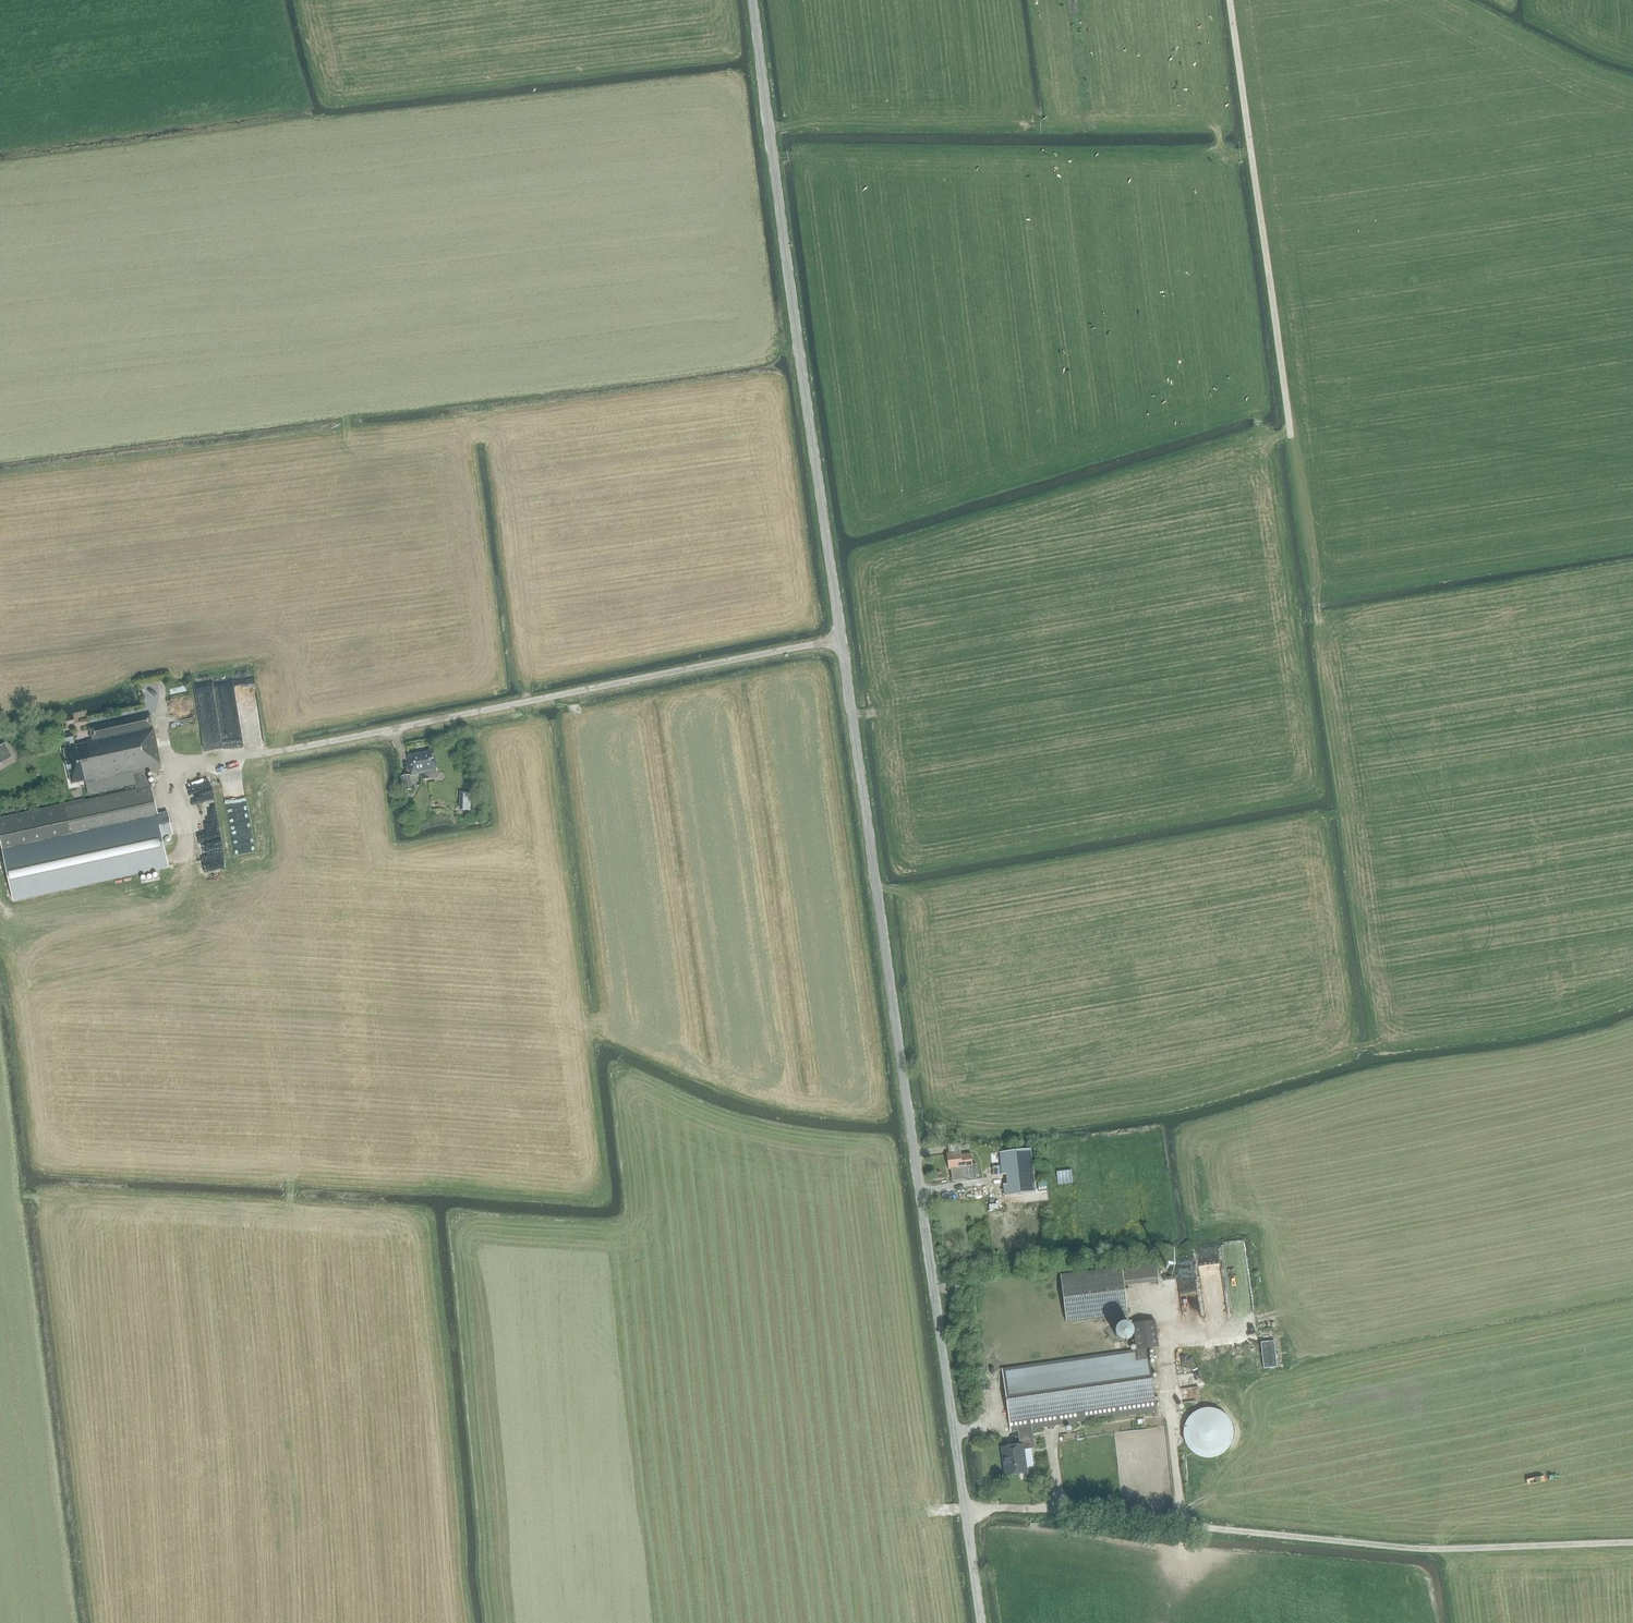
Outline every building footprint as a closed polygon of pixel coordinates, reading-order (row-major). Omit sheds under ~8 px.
[(255,677),(215,682),(224,747),(264,742),(263,732),(248,734),(247,727),(241,727),(238,700),(258,698),(255,677)] [(68,771),(69,771),(71,783),(84,781),(87,793),(134,783),(135,789),(84,800),(84,799),(0,818),(0,841),(13,901),(169,867),(162,838),(173,835),(168,812),(158,814),(152,785),(149,786),(146,770),(161,767),(150,715),(89,727),(92,740),(86,741),(86,743),(75,746),(72,734),(64,735),(65,742),(69,741),(70,744),(65,745),(66,750),(64,750),(67,763),(66,763),(68,771)] [(0,745),(0,755),(9,750),(4,743),(0,745)] [(429,771),(437,770),(433,751),(408,756),(412,775),(420,773),(421,779),(430,778),(429,771)] [(404,791),(412,789),(409,775),(401,777),(404,791)] [(460,792),(459,809),(471,810),(471,793),(460,792)] [(1036,1192),(1031,1148),(1000,1152),(1003,1174),(1007,1174),(1008,1184),(1004,1184),(1005,1196),(1036,1192)] [(976,1164),(973,1164),(971,1154),(960,1155),(960,1152),(948,1153),(949,1170),(964,1168),(965,1179),(977,1178),(976,1164)] [(986,1168),(984,1156),(978,1157),(980,1169),(986,1168)] [(996,1174),(996,1166),(987,1167),(988,1175),(996,1174)] [(1072,1171),(1060,1173),(1062,1183),(1074,1182),(1072,1171)] [(1199,1247),(1200,1271),(1222,1271),(1221,1247),(1199,1247)] [(1127,1314),(1124,1286),(1159,1282),(1157,1263),(1060,1275),(1066,1321),(1127,1314)] [(1136,1350),(1147,1348),(1158,1346),(1154,1320),(1133,1324),(1136,1350)] [(1274,1340),(1260,1342),(1263,1368),(1277,1367),(1274,1340)] [(1147,1348),(1136,1350),(1001,1369),(1010,1431),(1018,1430),(1020,1445),(1002,1447),(1005,1475),(1027,1472),(1023,1449),(1034,1448),(1032,1428),(1156,1411),(1147,1348)] [(1200,1388),(1185,1389),(1185,1399),(1200,1399),(1200,1388)] [(1193,1457),(1231,1458),(1232,1413),(1194,1412),(1193,1457)]
